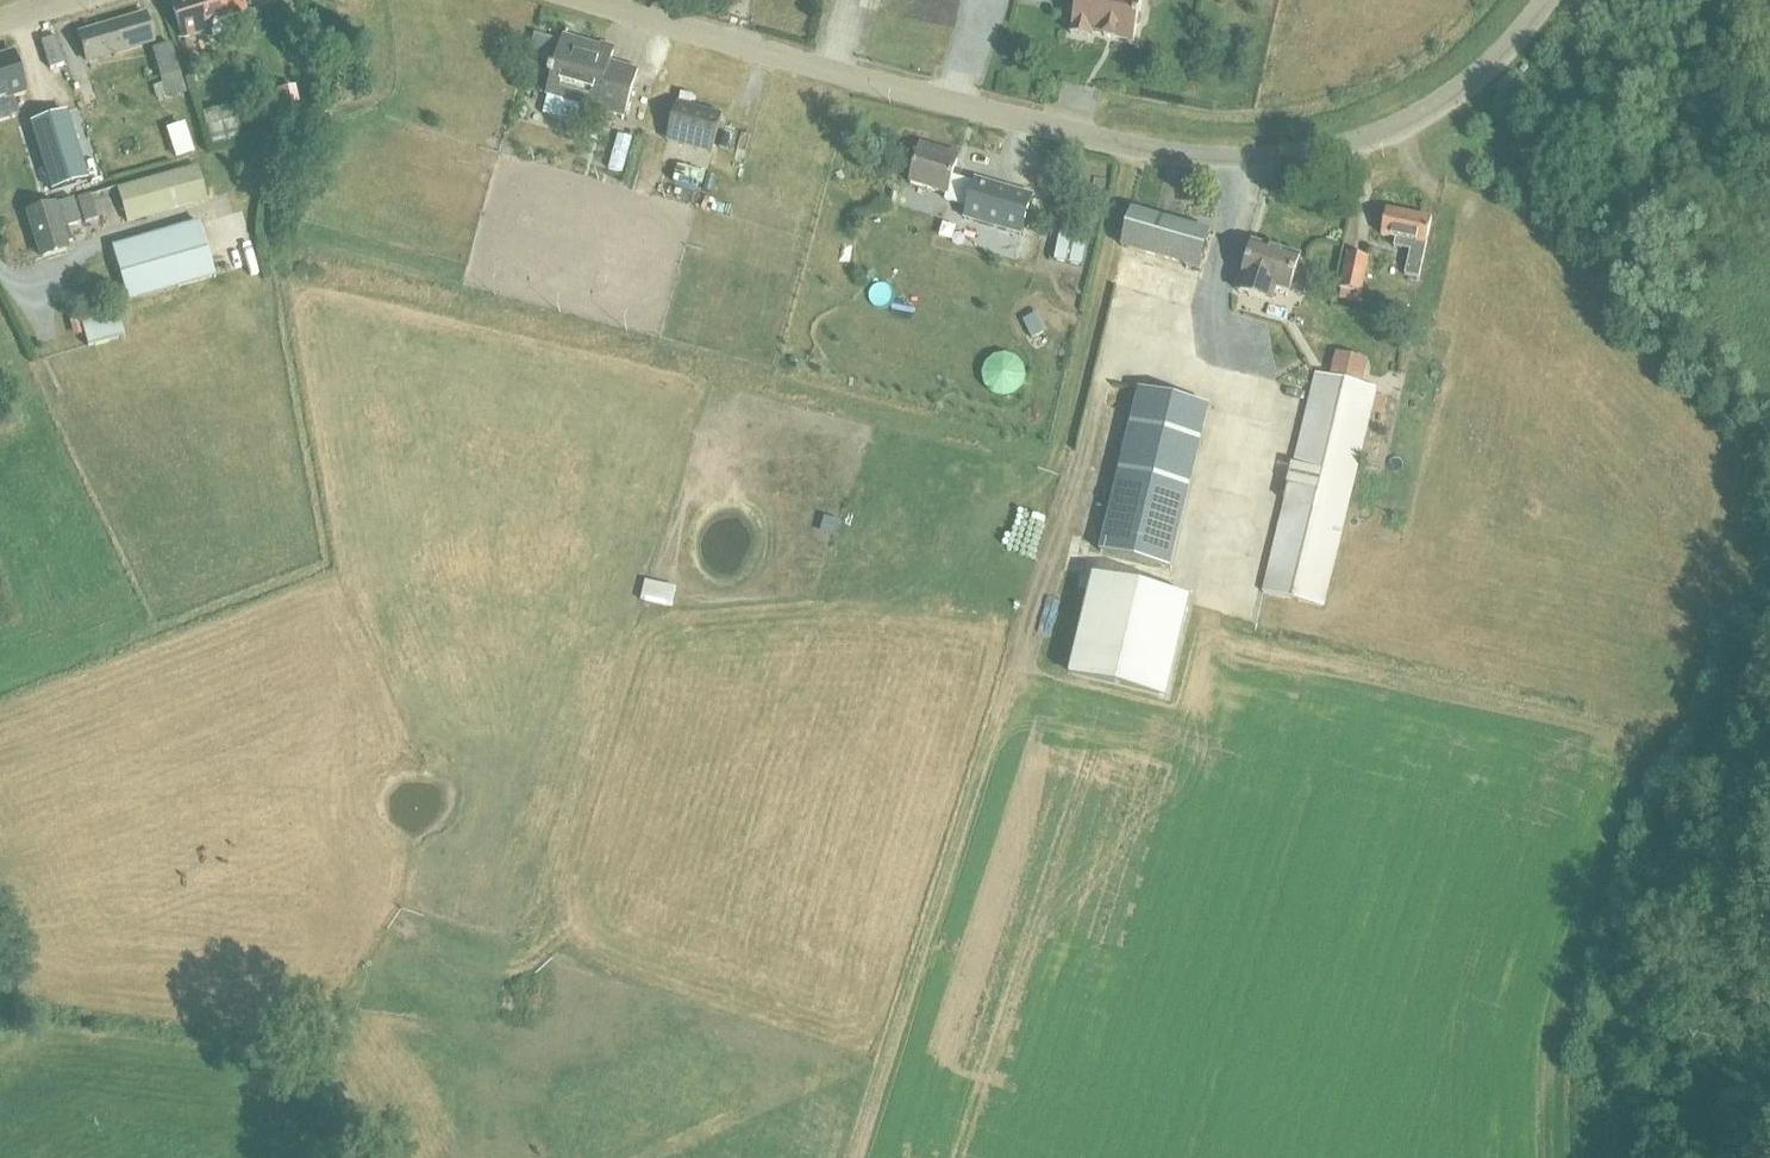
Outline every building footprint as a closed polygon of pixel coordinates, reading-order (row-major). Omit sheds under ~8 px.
[(170,7),(181,41),(212,32),(212,31),(239,23),(236,16),(248,12),(244,0),(192,0),(170,7)] [(949,25),(954,0),(870,0),(869,6),(949,25)] [(1140,15),(1143,0),(1078,0),(1071,34),(1091,38),(1092,33),(1105,36),(1105,37),(1116,39),(1116,38),(1134,42),(1138,26),(1140,25),(1142,18),(1140,15)] [(61,33),(46,36),(53,65),(85,58),(75,13),(57,17),(61,33)] [(80,32),(88,60),(153,41),(145,13),(80,32)] [(580,105),(625,118),(638,72),(610,64),(614,52),(565,38),(556,69),(552,68),(549,75),(554,76),(549,91),(582,101),(580,105)] [(171,42),(152,48),(166,98),(186,93),(171,42)] [(191,43),(179,46),(185,67),(193,65),(196,64),(191,43)] [(26,94),(13,53),(0,57),(0,102),(26,94)] [(33,81),(43,112),(58,107),(48,76),(33,81)] [(263,95),(272,129),(304,121),(295,86),(263,95)] [(208,109),(218,141),(246,132),(237,101),(208,109)] [(668,142),(712,154),(723,117),(679,105),(668,142)] [(67,113),(31,125),(52,192),(88,181),(67,113)] [(190,117),(170,123),(181,156),(201,150),(190,117)] [(1043,148),(1040,160),(1060,166),(1063,154),(1043,148)] [(917,164),(912,184),(947,195),(946,200),(965,206),(972,182),(960,179),(962,172),(956,170),(959,161),(943,156),(935,154),(921,149),(917,164)] [(708,186),(711,164),(682,161),(680,183),(708,186)] [(127,223),(206,200),(197,168),(118,191),(117,185),(90,193),(90,196),(78,200),(85,224),(124,213),(127,223)] [(1022,236),(1034,197),(976,180),(965,219),(1022,236)] [(53,203),(30,210),(43,255),(66,248),(61,229),(80,223),(74,200),(53,206),(53,203)] [(1122,248),(1199,269),(1209,232),(1133,211),(1122,248)] [(1404,277),(1419,280),(1432,222),(1388,212),(1382,236),(1395,239),(1393,248),(1410,252),(1404,277)] [(215,276),(200,224),(112,250),(127,301),(215,276)] [(1090,262),(1093,232),(1064,229),(1061,259),(1090,262)] [(1253,243),(1242,279),(1253,282),(1249,296),(1272,303),(1276,289),(1289,294),(1300,258),(1253,243)] [(1341,289),(1362,294),(1370,259),(1349,254),(1341,289)] [(123,338),(115,307),(80,316),(88,348),(123,338)] [(1048,310),(1030,312),(1032,336),(1049,335),(1048,310)] [(1009,394),(1033,370),(1009,345),(984,369),(1009,394)] [(1341,346),(1337,371),(1368,376),(1372,351),(1341,346)] [(1263,592),(1321,606),(1375,391),(1317,376),(1263,592)] [(1099,555),(1167,572),(1206,411),(1138,395),(1099,555)] [(827,518),(822,537),(838,542),(844,524),(827,518)] [(679,607),(684,584),(651,576),(646,599),(679,607)] [(1091,582),(1069,676),(1165,699),(1187,605),(1091,582)]
